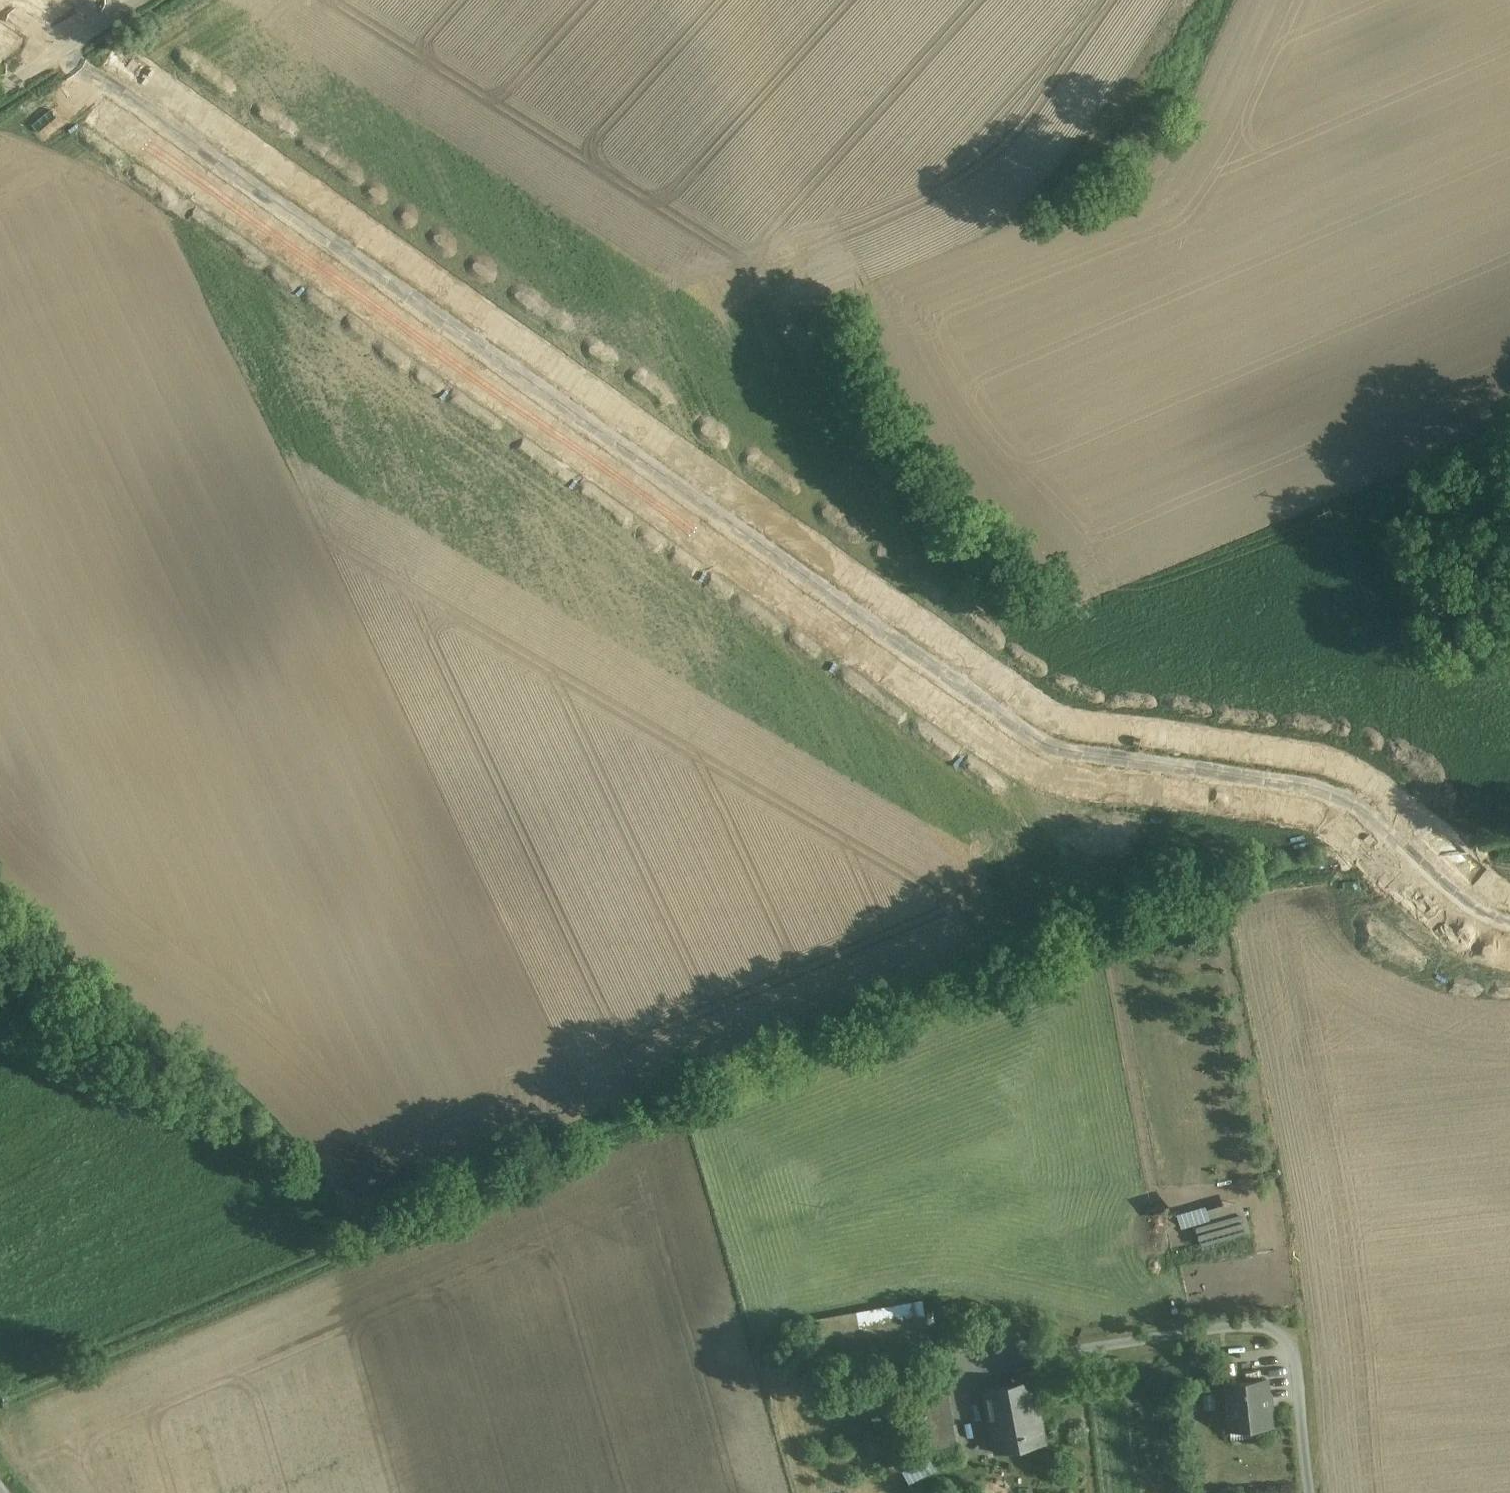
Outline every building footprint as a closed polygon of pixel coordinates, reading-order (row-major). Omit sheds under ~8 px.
[(1244,1214),(1197,1227),(1201,1243),(1248,1230),(1244,1214)] [(1036,1366),(1014,1370),(1017,1384),(1033,1381),(1039,1380),(1036,1366)] [(1268,1380),(1226,1384),(1230,1421),(1249,1419),(1249,1427),(1272,1425),(1268,1380)] [(1017,1384),(986,1390),(995,1439),(1043,1429),(1033,1381),(1017,1384)] [(947,1393),(923,1396),(932,1441),(966,1434),(962,1414),(951,1416),(947,1393)]
